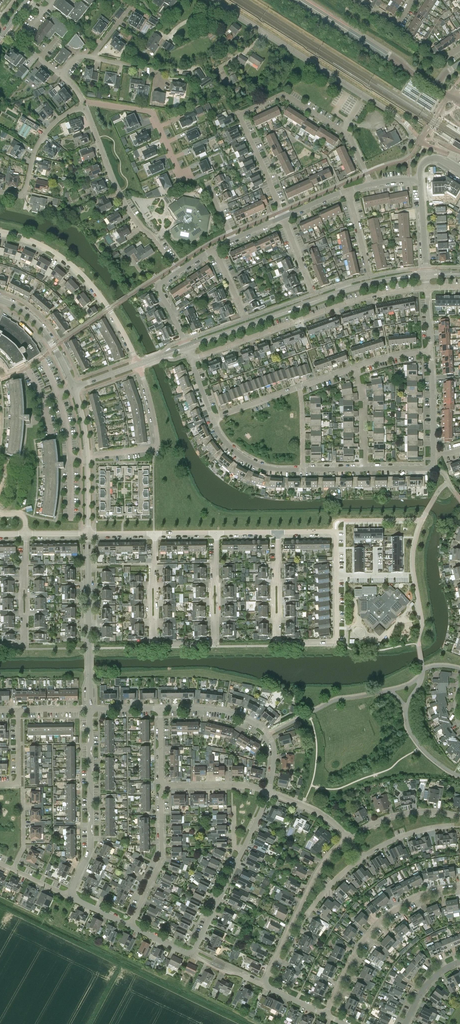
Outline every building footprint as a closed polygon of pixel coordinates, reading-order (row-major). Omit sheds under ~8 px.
[(53,6),(67,18),(68,16),(74,9),(63,0),(58,0),(53,6)] [(172,8),(177,0),(154,0),(152,3),(161,9),(158,13),(165,18),(172,8)] [(430,9),(431,10),(434,5),(426,0),(423,5),(430,9)] [(68,16),(77,23),(89,8),(80,1),(74,9),(68,16)] [(393,2),(390,7),(397,11),(399,6),(393,2)] [(388,5),(385,10),(394,16),(397,11),(390,7),(388,5)] [(429,14),(427,13),(430,9),(423,5),(420,9),(428,14),(429,14)] [(119,20),(125,12),(121,9),(115,17),(119,20)] [(418,14),(424,18),(426,19),(428,14),(420,9),(418,14)] [(136,29),(137,29),(139,31),(145,20),(142,18),(136,14),(135,14),(133,17),(132,17),(130,20),(131,21),(131,20),(131,21),(129,24),(129,25),(136,29)] [(426,19),(424,18),(418,14),(415,19),(423,24),(426,19)] [(41,28),(31,41),(38,46),(45,37),(49,40),(55,33),(63,38),(70,29),(58,20),(59,18),(53,16),(48,21),(47,20),(44,25),(42,24),(41,28)] [(160,21),(151,16),(148,21),(157,27),(160,21)] [(412,23),(418,27),(420,28),(423,24),(415,19),(412,23)] [(96,34),(97,33),(98,32),(101,35),(107,27),(107,26),(108,25),(104,23),(104,24),(100,21),(93,30),(94,31),(93,31),(96,34)] [(417,33),(417,32),(420,28),(418,27),(412,23),(409,28),(417,33)] [(229,30),(232,32),(226,38),(229,41),(233,38),(236,35),(241,29),(234,24),(229,30)] [(406,32),(414,38),(417,33),(409,28),(406,32)] [(451,32),(457,41),(459,39),(459,36),(457,32),(456,29),(451,32)] [(450,34),(447,36),(448,38),(453,44),(457,41),(451,32),(450,31),(448,32),(450,34)] [(112,39),(114,41),(111,45),(111,46),(114,48),(117,50),(120,53),(121,53),(121,52),(125,46),(126,46),(125,46),(116,39),(119,35),(120,35),(119,34),(119,35),(117,33),(117,32),(116,32),(116,33),(112,38),(111,39),(112,39)] [(72,49),(73,48),(73,49),(74,49),(75,49),(76,49),(77,49),(78,49),(79,48),(80,49),(81,50),(83,48),(82,47),(85,46),(76,34),(68,45),(72,49)] [(154,34),(145,48),(155,53),(159,47),(157,46),(162,39),(154,34)] [(130,39),(136,43),(139,40),(133,35),(130,39)] [(444,37),(442,38),(444,41),(448,47),(453,44),(448,38),(446,39),(444,37)] [(214,43),(219,49),(223,46),(219,40),(214,43)] [(165,41),(162,46),(169,51),(172,45),(165,41)] [(448,47),(444,41),(439,44),(444,50),(448,47)] [(435,53),(438,51),(439,53),(444,50),(439,44),(438,42),(433,45),(434,47),(431,49),(435,53)] [(68,59),(71,56),(71,55),(71,54),(63,48),(60,52),(60,53),(55,60),(61,65),(64,61),(65,62),(67,58),(68,59)] [(19,56),(12,50),(9,53),(10,54),(5,59),(16,67),(17,66),(19,67),(17,69),(18,69),(16,71),(22,76),(24,74),(28,70),(22,65),(26,60),(20,55),(19,56)] [(248,59),(240,54),(236,60),(244,65),(248,59)] [(253,54),(249,61),(259,68),(263,61),(253,54)] [(85,79),(91,80),(92,80),(94,80),(97,81),(98,75),(92,74),(93,70),(86,69),(85,79)] [(50,77),(41,70),(40,72),(36,70),(29,79),(32,82),(35,79),(41,84),(42,82),(45,84),(50,77)] [(199,84),(202,88),(212,82),(209,77),(205,80),(199,70),(193,73),(200,83),(199,84)] [(116,75),(106,73),(105,83),(114,85),(114,84),(117,85),(120,86),(121,80),(116,79),(116,75)] [(235,74),(229,77),(233,84),(239,81),(235,74)] [(132,80),(131,89),(143,91),(142,97),(148,97),(149,86),(145,85),(145,82),(132,80)] [(177,84),(172,83),(171,92),(175,93),(176,94),(179,95),(180,93),(185,94),(186,85),(180,84),(181,84),(177,83),(177,84)] [(403,95),(431,110),(436,100),(436,98),(433,97),(431,97),(427,95),(425,99),(423,102),(422,101),(422,92),(420,94),(420,98),(417,98),(417,94),(413,92),(407,92),(408,89),(408,83),(403,92),(403,95)] [(75,99),(66,92),(64,94),(62,93),(63,92),(60,89),(54,96),(59,100),(61,98),(70,105),(75,99)] [(152,102),(160,103),(164,104),(165,94),(154,92),(152,102)] [(42,106),(44,109),(41,112),(38,114),(44,121),(46,119),(47,119),(52,115),(50,113),(53,111),(46,103),(42,106)] [(277,107),(272,109),(276,117),(281,115),(277,107)] [(293,111),(288,108),(283,115),(288,118),(293,111)] [(272,109),(267,112),(271,120),(276,117),(272,109)] [(184,115),(185,118),(179,121),(182,128),(187,126),(188,126),(191,125),(191,124),(192,123),(196,121),(194,117),(197,116),(194,110),(184,115)] [(293,121),(297,113),(293,111),(288,118),(293,121)] [(267,112),(262,114),(266,122),(271,120),(267,112)] [(222,113),(216,116),(220,125),(224,123),(225,126),(234,122),(231,116),(225,119),(222,113)] [(297,124),(302,116),(297,113),(293,121),(297,124)] [(262,114),(257,116),(261,124),(266,122),(262,114)] [(128,133),(135,130),(134,127),(139,125),(134,115),(125,119),(130,129),(127,130),(128,133)] [(252,119),(256,127),(261,124),(257,116),(252,119)] [(306,121),(307,119),(302,116),(297,124),(302,127),(305,121),(306,121)] [(37,132),(39,128),(22,117),(19,122),(23,124),(17,134),(26,139),(31,129),(37,132)] [(69,122),(71,128),(67,129),(70,135),(83,130),(81,125),(82,124),(80,118),(69,122)] [(301,128),(305,131),(310,124),(306,121),(305,121),(302,127),(301,128)] [(305,131),(310,134),(315,127),(310,124),(305,131)] [(199,130),(197,127),(187,131),(189,134),(186,135),(189,142),(200,137),(197,131),(199,130)] [(230,127),(224,130),(228,137),(238,132),(236,127),(231,130),(230,127)] [(310,134),(315,137),(316,136),(316,135),(319,130),(315,127),(310,134)] [(320,128),(319,130),(316,135),(316,136),(320,138),(325,131),(320,128)] [(384,141),(388,149),(401,142),(395,130),(389,133),(382,137),(384,141)] [(325,141),(329,134),(325,131),(320,138),(325,141)] [(147,132),(135,137),(139,145),(150,140),(147,132)] [(236,140),(241,137),(238,132),(228,137),(231,145),(237,142),(236,140)] [(79,134),(73,137),(75,142),(77,142),(80,141),(81,145),(85,143),(89,142),(86,135),(80,137),(79,134)] [(274,134),(266,138),(268,143),(276,139),(274,134)] [(329,144),(334,137),(329,134),(325,141),(329,144)] [(329,144),(334,147),(339,140),(334,137),(329,144)] [(194,145),(195,148),(193,150),(196,156),(206,152),(203,145),(208,143),(206,139),(193,145),(193,146),(194,145)] [(276,139),(268,143),(270,147),(278,144),(276,139)] [(10,146),(6,153),(9,155),(9,154),(10,155),(15,158),(16,157),(19,159),(24,150),(20,148),(21,145),(13,140),(10,146)] [(53,141),(50,145),(49,145),(46,145),(46,147),(44,147),(44,148),(45,152),(48,154),(48,155),(48,157),(51,159),(53,158),(54,157),(55,157),(58,151),(59,152),(61,148),(53,141)] [(243,143),(238,145),(237,142),(231,145),(235,153),(246,148),(243,143)] [(281,149),(278,144),(270,147),(273,152),(281,149)] [(157,154),(154,147),(147,150),(145,146),(137,150),(140,157),(144,156),(145,160),(157,154)] [(336,150),(338,155),(346,151),(344,146),(336,150)] [(82,158),(84,157),(85,160),(95,156),(92,149),(87,151),(86,148),(79,151),(82,158)] [(243,155),(248,153),(246,148),(235,153),(238,160),(244,158),(243,155)] [(283,154),(283,153),(281,149),(273,152),(275,157),(277,157),(277,156),(283,154)] [(338,155),(340,160),(348,156),(346,151),(338,155)] [(283,154),(277,156),(277,157),(279,161),(287,158),(285,153),(283,153),(283,154)] [(340,160),(343,165),(351,161),(348,156),(340,160)] [(221,168),(219,163),(216,164),(213,158),(206,161),(210,170),(214,169),(215,171),(221,168)] [(240,163),(242,162),(245,167),(253,163),(251,158),(245,160),(244,158),(238,160),(240,163)] [(279,161),(281,166),(289,162),(287,158),(279,161)] [(49,168),(51,163),(44,161),(43,164),(39,163),(37,171),(42,172),(43,170),(46,171),(47,168),(49,168)] [(131,163),(135,173),(139,171),(135,161),(131,163)] [(343,165),(345,170),(353,166),(351,161),(343,165)] [(160,162),(149,167),(152,174),(164,169),(160,162)] [(281,166),(284,171),(292,167),(289,162),(281,166)] [(250,171),(255,168),(253,163),(245,167),(247,172),(244,173),(246,176),(251,173),(250,171)] [(101,173),(98,164),(92,166),(93,169),(91,170),(92,173),(89,174),(91,180),(97,178),(96,175),(101,173)] [(347,175),(355,171),(353,166),(345,170),(347,175)] [(284,171),(286,176),(294,172),(292,167),(284,171)] [(329,169),(324,171),(327,180),(332,177),(329,169)] [(319,174),(322,182),(327,180),(324,171),(319,174)] [(6,179),(9,180),(8,186),(17,187),(19,176),(10,174),(10,172),(7,172),(6,179)] [(247,178),(250,177),(252,182),(260,178),(258,173),(252,176),(251,173),(246,176),(247,178)] [(314,176),(317,184),(322,182),(319,174),(314,176)] [(171,192),(169,188),(172,187),(166,175),(159,178),(163,186),(158,188),(161,195),(166,194),(171,192)] [(223,181),(225,184),(229,182),(231,181),(230,180),(231,180),(230,178),(229,179),(228,176),(224,177),(223,175),(215,179),(217,184),(223,181)] [(313,188),(312,186),(317,184),(314,176),(309,178),(313,188)] [(253,191),(259,189),(257,186),(263,184),(260,178),(252,182),(254,187),(252,189),(253,191)] [(309,178),(309,180),(305,182),(308,190),(313,188),(309,178)] [(459,191),(459,186),(451,180),(451,182),(446,179),(447,182),(443,183),(443,182),(432,183),(433,196),(444,196),(444,194),(447,193),(456,198),(459,191)] [(43,189),(47,190),(49,183),(37,180),(35,189),(40,191),(43,189)] [(104,191),(108,190),(106,186),(105,186),(103,182),(97,184),(96,181),(90,184),(93,189),(96,188),(96,189),(95,190),(97,194),(101,192),(101,191),(103,190),(104,191)] [(227,190),(228,192),(231,191),(234,190),(233,187),(232,187),(229,182),(225,184),(218,187),(221,192),(227,190)] [(300,184),(303,192),(308,190),(305,182),(300,184)] [(295,186),(298,195),(303,192),(300,184),(295,186)] [(290,189),(293,197),(298,195),(295,186),(290,189)] [(285,191),(288,199),(293,197),(290,189),(285,191)] [(145,194),(146,198),(151,197),(159,196),(156,190),(149,193),(145,194)] [(237,195),(233,197),(231,191),(228,192),(222,195),(225,201),(231,198),(232,201),(238,198),(237,195)] [(410,206),(409,201),(407,192),(401,193),(403,203),(407,202),(408,206),(410,206)] [(382,194),(384,204),(388,203),(389,208),(391,208),(390,205),(388,195),(388,193),(382,194)] [(394,194),(397,209),(399,208),(398,204),(403,203),(401,193),(394,194)] [(376,196),(378,210),(380,210),(379,205),(384,204),(382,194),(376,196)] [(397,209),(394,194),(388,195),(390,205),(394,204),(395,209),(397,209)] [(109,200),(106,202),(105,200),(104,196),(98,199),(100,203),(101,204),(99,205),(102,212),(107,210),(110,209),(109,208),(112,207),(109,200)] [(260,198),(261,201),(259,202),(257,200),(255,200),(260,211),(265,209),(264,206),(268,204),(265,196),(260,198)] [(369,197),(371,207),(375,206),(376,210),(378,210),(376,196),(369,197)] [(45,208),(47,200),(40,198),(40,199),(31,197),(29,204),(33,205),(31,212),(37,213),(39,206),(45,208)] [(368,212),(367,207),(371,207),(369,197),(363,198),(366,212),(368,212)] [(175,238),(192,241),(206,232),(209,215),(200,201),(183,198),(169,208),(180,225),(170,231),(175,238)] [(253,201),(255,204),(252,205),(256,213),(260,211),(255,200),(253,201)] [(249,207),(248,204),(246,205),(251,216),(256,213),(252,205),(249,207)] [(244,205),(245,208),(243,210),(246,218),(251,216),(246,205),(244,205)] [(342,213),(338,205),(333,208),(336,215),(342,213)] [(444,217),(444,214),(446,213),(445,207),(435,208),(436,214),(434,214),(434,217),(436,217),(444,217)] [(240,211),(239,208),(237,209),(242,220),(246,218),(243,210),(240,211)] [(336,215),(333,208),(328,210),(331,218),(336,215)] [(236,213),(233,214),(237,222),(242,220),(237,209),(235,210),(236,213)] [(331,218),(328,210),(323,212),(327,220),(331,218)] [(117,211),(106,218),(104,219),(107,225),(106,225),(109,231),(115,227),(114,224),(122,219),(117,211)] [(323,224),(322,222),(327,220),(323,212),(318,214),(322,224),(323,224)] [(318,214),(319,216),(314,218),(317,226),(322,224),(318,214)] [(444,226),(444,223),(446,222),(446,216),(444,217),(436,217),(436,223),(434,223),(434,226),(436,226),(444,226)] [(382,217),(378,218),(368,220),(369,226),(379,224),(378,220),(383,219),(382,217)] [(317,226),(314,218),(309,220),(313,228),(317,226)] [(313,228),(309,220),(304,223),(308,230),(313,228)] [(299,225),(302,233),(308,230),(304,223),(299,225)] [(371,233),(385,229),(385,227),(380,228),(379,224),(369,226),(371,233)] [(125,225),(116,231),(120,237),(117,239),(120,245),(127,241),(125,237),(130,234),(125,225)] [(445,235),(445,234),(445,231),(447,231),(447,225),(444,226),(436,226),(437,232),(435,232),(435,235),(437,235),(445,235)] [(340,239),(348,237),(346,228),(340,229),(341,233),(339,234),(340,239)] [(372,239),(382,236),(381,232),(386,231),(385,229),(371,233),(372,239)] [(282,245),(280,242),(277,234),(272,236),(277,247),(282,245)] [(446,244),(446,243),(445,240),(447,240),(447,234),(445,234),(445,235),(437,235),(437,241),(435,241),(435,244),(438,244),(437,244),(446,244)] [(272,249),(277,247),(272,236),(267,238),(272,249)] [(382,236),(372,239),(374,245),(386,242),(388,242),(388,240),(383,241),(382,236)] [(268,251),(272,249),(267,238),(263,240),(268,251)] [(264,249),(265,252),(268,251),(263,240),(258,242),(262,250),(264,249)] [(260,254),(259,251),(262,250),(258,242),(253,244),(258,255),(260,254)] [(373,252),(383,249),(382,245),(386,244),(386,242),(374,245),(372,245),(373,252)] [(254,252),(256,256),(258,255),(253,244),(253,243),(248,245),(252,253),(254,252)] [(446,253),(446,252),(446,249),(448,249),(448,243),(446,243),(446,244),(437,244),(438,244),(438,250),(436,250),(436,253),(438,253),(446,253)] [(7,244),(5,249),(2,248),(1,255),(3,256),(4,253),(10,255),(12,246),(7,244)] [(251,257),(249,254),(252,253),(248,245),(244,247),(248,258),(251,257)] [(15,256),(14,259),(17,260),(19,253),(16,252),(18,247),(12,246),(10,255),(15,256)] [(141,246),(136,250),(133,246),(124,252),(128,257),(137,252),(142,260),(154,253),(149,247),(144,250),(141,246)] [(245,256),(246,259),(248,258),(244,247),(239,249),(243,257),(245,256)] [(317,248),(309,251),(311,256),(319,253),(317,248)] [(241,262),(240,259),(243,257),(239,249),(234,251),(239,262),(241,262)] [(374,258),(389,254),(388,253),(388,252),(384,253),(383,249),(373,252),(374,258)] [(24,250),(22,254),(19,253),(17,260),(19,261),(21,258),(26,261),(30,252),(24,250)] [(229,254),(233,262),(236,260),(237,263),(239,262),(234,251),(229,254)] [(33,259),(35,255),(30,252),(26,261),(31,263),(30,266),(33,267),(36,260),(33,259)] [(446,253),(438,253),(438,258),(436,258),(436,261),(438,261),(438,262),(441,262),(444,262),(447,261),(449,261),(448,252),(446,252),(446,253)] [(319,253),(311,256),(313,261),(321,258),(319,253)] [(376,264),(386,262),(385,257),(389,256),(389,255),(389,254),(374,258),(376,264)] [(33,267),(35,268),(36,266),(41,268),(46,261),(41,258),(38,262),(36,260),(33,267)] [(321,264),(323,263),(321,258),(313,261),(314,266),(315,266),(321,264)] [(276,261),(277,264),(279,268),(278,269),(291,264),(289,259),(283,261),(282,259),(276,261)] [(45,274),(47,276),(51,270),(49,268),(51,264),(46,261),(41,268),(46,271),(45,274)] [(391,265),(387,266),(386,262),(376,264),(377,270),(387,268),(392,267),(391,265)] [(282,276),(283,276),(288,274),(287,271),(293,269),(291,264),(278,269),(277,269),(280,275),(281,275),(282,276)] [(314,266),(313,267),(315,272),(323,269),(321,264),(315,266),(314,266)] [(211,271),(208,266),(203,269),(210,279),(216,275),(213,270),(211,271)] [(47,276),(49,277),(51,275),(56,278),(61,271),(57,268),(54,272),(51,270),(47,276)] [(199,272),(202,276),(206,282),(210,279),(203,269),(199,272)] [(244,274),(237,277),(240,282),(248,279),(246,274),(250,272),(249,269),(243,272),(244,274)] [(323,269),(315,272),(317,277),(325,274),(323,269)] [(58,284),(60,286),(65,281),(63,279),(66,275),(61,271),(56,278),(60,282),(58,284)] [(195,274),(196,276),(201,285),(206,282),(202,276),(199,272),(195,274)] [(190,277),(197,287),(201,285),(196,276),(195,274),(190,277)] [(288,274),(283,276),(282,276),(283,279),(283,281),(284,283),(285,284),(297,279),(295,274),(289,277),(288,274)] [(325,274),(317,277),(319,282),(327,279),(325,274)] [(186,280),(187,281),(193,290),(197,287),(190,277),(186,280)] [(60,286),(62,288),(65,286),(69,290),(75,284),(71,279),(67,283),(65,281),(60,286)] [(254,282),(250,283),(248,279),(240,282),(242,287),(248,285),(249,287),(255,284),(254,282)] [(288,292),(292,290),(294,289),(293,287),(299,284),(297,279),(285,284),(285,286),(285,288),(287,289),(288,292)] [(321,287),(329,284),(327,279),(319,282),(321,287)] [(13,280),(9,288),(14,290),(18,281),(17,280),(15,281),(13,280)] [(18,281),(14,290),(19,293),(23,285),(20,284),(20,282),(18,281)] [(194,291),(193,290),(187,281),(183,284),(189,294),(194,291)] [(73,294),(70,296),(72,298),(78,294),(76,291),(79,288),(75,284),(69,290),(73,294)] [(178,287),(185,297),(189,294),(183,284),(178,287)] [(253,289),(256,287),(255,284),(249,287),(250,290),(244,292),(246,297),(255,294),(253,289)] [(23,285),(19,293),(24,295),(28,286),(27,285),(25,286),(23,285)] [(29,298),(32,290),(30,289),(29,287),(28,286),(24,295),(29,298)] [(174,290),(181,300),(185,297),(178,287),(174,290)] [(300,287),(294,289),(292,290),(294,295),(290,297),(291,300),(297,297),(296,295),(302,292),(300,287)] [(209,295),(213,293),(215,298),(224,294),(222,289),(215,292),(214,289),(208,293),(209,295)] [(170,292),(176,302),(181,300),(174,290),(170,292)] [(37,293),(31,299),(36,303),(42,295),(41,294),(39,295),(37,293)] [(84,293),(80,296),(78,294),(72,298),(74,301),(76,299),(80,303),(87,298),(84,293)] [(147,303),(155,298),(154,297),(154,296),(152,293),(148,295),(146,293),(139,297),(141,299),(144,298),(147,303)] [(220,302),(227,299),(224,294),(215,298),(217,303),(212,305),(213,308),(221,305),(220,302)] [(255,300),(256,302),(262,300),(261,297),(257,299),(255,294),(246,297),(249,302),(255,300)] [(40,307),(45,300),(43,299),(43,296),(42,295),(36,303),(40,307)] [(87,305),(91,302),(87,298),(80,303),(84,308),(81,310),(83,312),(89,308),(87,305)] [(155,298),(147,303),(149,306),(147,307),(146,309),(148,312),(155,309),(154,306),(158,303),(156,300),(155,298)] [(44,310),(50,303),(49,301),(47,302),(45,300),(40,307),(44,310)] [(260,306),(258,301),(262,300),(256,302),(250,305),(252,310),(258,307),(259,310),(265,307),(264,305),(260,306)] [(48,314),(54,307),(52,306),(51,303),(50,303),(44,310),(48,314)] [(229,305),(222,308),(221,305),(213,308),(214,311),(220,309),(222,314),(231,310),(229,305)] [(366,307),(369,317),(375,315),(372,306),(366,307)] [(90,317),(98,312),(94,307),(90,310),(89,308),(83,312),(84,314),(87,312),(90,317)] [(361,309),(364,318),(369,317),(366,307),(361,309)] [(193,308),(184,312),(186,317),(195,313),(193,308)] [(162,309),(157,311),(155,309),(148,312),(147,313),(148,314),(147,314),(149,317),(150,317),(154,315),(155,319),(163,315),(163,313),(162,309)] [(356,310),(359,320),(364,318),(361,309),(356,310)] [(229,322),(227,318),(234,315),(231,310),(222,314),(224,319),(219,321),(220,325),(229,322)] [(351,312),(354,322),(359,320),(356,310),(351,312)] [(57,311),(50,316),(54,321),(62,315),(61,314),(59,313),(57,311)] [(346,314),(349,323),(354,322),(351,312),(346,314)] [(188,322),(197,318),(195,313),(186,317),(188,322)] [(349,323),(346,314),(340,315),(343,325),(349,323)] [(57,325),(64,320),(62,318),(63,316),(62,315),(54,321),(57,325)] [(155,326),(156,328),(155,328),(155,329),(164,325),(162,322),(167,320),(165,316),(164,316),(163,315),(155,319),(158,324),(155,326)] [(40,354),(36,347),(37,346),(31,339),(32,339),(24,331),(25,331),(18,326),(18,325),(11,321),(11,320),(3,316),(0,321),(0,358),(2,360),(4,362),(7,366),(9,370),(27,361),(28,362),(40,354)] [(332,318),(335,328),(340,326),(337,316),(332,318)] [(99,322),(102,328),(99,330),(96,331),(97,333),(109,326),(105,318),(99,322)] [(191,327),(200,323),(197,318),(188,322),(191,327)] [(327,320),(330,329),(335,328),(332,318),(327,320)] [(441,319),(441,323),(441,324),(438,325),(439,329),(449,328),(448,322),(448,319),(441,319)] [(60,330),(68,324),(67,322),(65,322),(64,320),(57,325),(60,330)] [(322,322),(325,331),(330,329),(327,320),(322,322)] [(317,324),(320,333),(325,331),(322,322),(317,324)] [(193,332),(202,328),(200,323),(191,327),(193,332)] [(63,334),(70,329),(69,327),(69,325),(68,324),(60,330),(63,334)] [(312,325),(315,335),(320,333),(317,324),(312,325)] [(157,331),(161,330),(163,335),(171,331),(171,330),(171,329),(170,326),(165,328),(164,325),(155,329),(157,331)] [(315,335),(312,325),(306,327),(310,337),(315,335)] [(109,326),(97,333),(95,335),(96,337),(100,334),(101,336),(102,335),(103,338),(113,332),(109,326)] [(297,331),(300,340),(305,338),(302,329),(297,331)] [(171,331),(163,335),(165,341),(163,342),(164,345),(171,341),(170,339),(175,336),(173,333),(172,333),(171,331)] [(292,333),(295,342),(300,340),(297,331),(292,333)] [(107,345),(107,344),(116,338),(113,332),(103,338),(106,343),(104,345),(105,346),(107,345)] [(287,334),(290,344),(295,342),(292,333),(287,334)] [(282,336),(285,346),(290,344),(287,334),(282,336)] [(410,335),(411,343),(418,343),(418,339),(416,340),(416,335),(410,335)] [(276,338),(280,348),(285,346),(282,336),(276,338)] [(107,344),(107,345),(110,350),(120,345),(116,338),(107,344)] [(273,345),(271,346),(269,347),(267,342),(261,344),(265,353),(270,351),(271,353),(276,352),(275,349),(280,348),(276,338),(271,340),(273,345)] [(76,339),(68,343),(71,348),(80,343),(79,342),(77,341),(76,339)] [(73,352),(81,349),(80,346),(80,344),(80,343),(71,348),(73,352)] [(261,358),(261,357),(260,355),(265,353),(261,344),(256,345),(258,351),(255,352),(258,358),(258,360),(260,359),(261,358)] [(110,350),(112,354),(109,355),(110,357),(112,356),(112,355),(122,352),(120,345),(110,350)] [(245,349),(249,359),(254,357),(255,359),(258,358),(255,352),(252,353),(251,347),(245,349)] [(76,357),(84,353),(84,351),(82,351),(81,349),(73,352),(76,357)] [(239,358),(241,364),(244,363),(244,361),(249,359),(245,349),(240,351),(242,357),(239,358)] [(114,362),(125,358),(122,352),(112,355),(112,356),(114,362)] [(78,362),(86,358),(84,356),(85,354),(84,353),(76,357),(78,362)] [(229,355),(233,365),(238,363),(239,365),(241,364),(239,358),(236,359),(234,353),(229,355)] [(340,354),(342,362),(349,360),(348,356),(347,357),(345,353),(340,354)] [(233,367),(233,365),(229,355),(224,357),(226,362),(223,363),(225,370),(233,367)] [(80,367),(89,362),(89,361),(87,360),(86,358),(78,362),(80,367)] [(222,369),(222,371),(225,370),(223,363),(220,364),(218,359),(213,361),(216,370),(222,369)] [(304,360),(305,363),(306,365),(302,366),(305,375),(311,373),(306,359),(304,360)] [(211,372),(216,370),(213,361),(208,363),(210,368),(211,372)] [(298,367),(296,361),(294,362),(299,376),(300,377),(305,375),(302,366),(298,367)] [(83,372),(90,368),(89,366),(90,364),(89,362),(80,367),(83,372)] [(292,363),(294,366),(294,367),(290,369),(294,378),(299,376),(294,362),(292,363)] [(322,370),(319,362),(314,364),(315,368),(313,369),(315,372),(322,370)] [(412,363),(412,365),(407,365),(407,373),(417,373),(417,365),(416,365),(416,363),(412,363)] [(287,370),(284,364),(283,365),(288,380),(294,378),(290,369),(287,370)] [(174,368),(176,374),(177,377),(187,373),(185,369),(184,368),(183,365),(174,368)] [(281,366),(282,369),(282,370),(278,371),(282,381),(287,379),(288,380),(283,365),(281,366)] [(275,373),(273,368),(271,369),(276,383),(282,381),(278,371),(275,373)] [(453,377),(453,374),(453,368),(445,368),(445,370),(443,370),(443,375),(446,374),(447,377),(453,377)] [(269,370),(270,373),(271,374),(267,375),(271,385),(276,383),(271,369),(269,370)] [(263,377),(262,372),(260,373),(265,387),(271,385),(267,375),(263,377)] [(180,385),(189,382),(188,380),(189,378),(187,373),(177,377),(180,385)] [(258,374),(259,377),(260,378),(256,379),(259,389),(265,387),(260,373),(258,374)] [(252,381),(251,376),(249,377),(254,391),(259,389),(256,379),(252,381)] [(372,386),(382,385),(381,376),(371,378),(372,386)] [(247,378),(248,381),(248,382),(245,383),(248,393),(254,391),(249,377),(247,378)] [(7,455),(19,457),(20,451),(22,438),(23,425),(30,425),(30,416),(23,416),(23,412),(22,399),(21,387),(20,380),(14,381),(14,380),(13,379),(8,382),(9,384),(7,385),(8,392),(10,392),(10,396),(9,397),(8,397),(9,404),(11,404),(11,408),(9,409),(9,416),(10,416),(11,417),(11,420),(10,421),(9,421),(9,428),(11,429),(10,432),(9,433),(8,433),(8,435),(8,440),(9,441),(9,445),(7,445),(7,444),(6,452),(8,453),(7,455)] [(132,379),(122,383),(124,388),(121,389),(121,391),(124,390),(124,389),(134,385),(132,379)] [(446,379),(446,382),(446,383),(444,383),(444,388),(454,388),(454,382),(456,382),(455,379),(446,379)] [(241,385),(239,380),(237,381),(243,396),(243,395),(248,393),(245,383),(241,385)] [(236,382),(237,385),(238,388),(234,389),(237,398),(243,396),(237,381),(236,382)] [(180,385),(182,390),(183,393),(193,390),(191,385),(189,384),(189,382),(180,385)] [(126,395),(136,391),(134,385),(124,389),(124,390),(126,395)] [(373,393),(383,393),(382,385),(372,386),(373,393)] [(230,390),(228,386),(227,387),(232,402),(232,400),(237,398),(234,389),(230,390)] [(225,387),(226,390),(227,393),(223,394),(226,404),(232,402),(227,387),(225,387)] [(351,389),(342,390),(343,398),(353,398),(351,389)] [(193,390),(183,393),(186,401),(195,398),(194,396),(195,394),(193,390)] [(139,397),(136,391),(126,395),(128,400),(125,401),(126,402),(129,401),(128,401),(139,397)] [(216,392),(217,397),(221,406),(226,404),(223,394),(219,396),(218,391),(216,392)] [(373,402),(383,402),(383,393),(373,393),(373,394),(373,402)] [(310,396),(310,404),(320,404),(320,396),(310,396)] [(129,401),(130,407),(141,404),(139,397),(128,401),(129,401)] [(186,401),(188,407),(189,409),(199,406),(197,401),(195,400),(195,398),(186,401)] [(343,407),(353,406),(353,398),(343,398),(343,407)] [(373,410),(383,410),(383,402),(373,402),(373,410)] [(130,407),(131,412),(128,412),(129,414),(132,414),(132,413),(142,411),(141,404),(130,407)] [(320,404),(310,404),(310,413),(321,412),(320,404)] [(201,411),(199,406),(189,409),(192,418),(201,415),(200,413),(201,411)] [(353,406),(343,407),(343,415),(353,415),(353,406)] [(373,418),(383,418),(383,410),(373,410),(373,418)] [(133,419),(144,417),(142,411),(132,413),(132,414),(133,419)] [(321,412),(310,413),(311,421),(321,421),(321,412)] [(203,418),(201,417),(201,415),(192,418),(195,426),(205,422),(203,418)] [(343,415),(343,423),(353,423),(353,415),(343,415)] [(144,424),(144,417),(133,419),(133,424),(130,425),(131,427),(134,426),(133,425),(144,424)] [(383,418),(373,418),(374,426),(384,426),(383,418)] [(321,421),(311,421),(311,429),(321,429),(321,421)] [(199,434),(207,431),(206,429),(207,427),(205,422),(195,426),(199,434)] [(353,423),(343,423),(343,431),(353,431),(353,423)] [(374,434),(384,434),(384,426),(374,426),(374,434)] [(321,429),(311,429),(311,437),(321,437),(321,429)] [(146,436),(145,430),(134,431),(135,437),(132,437),(132,439),(135,439),(135,438),(146,436)] [(207,431),(199,434),(203,443),(212,438),(210,434),(208,433),(207,431)] [(343,431),(343,439),(353,439),(353,431),(343,431)] [(451,442),(451,439),(452,439),(452,433),(442,433),(442,438),(444,438),(444,442),(451,442)] [(374,442),(384,442),(384,434),(374,434),(374,442)] [(321,437),(311,437),(311,445),(321,445),(321,437)] [(203,443),(205,447),(209,451),(216,446),(215,444),(215,442),(212,438),(203,443)] [(343,439),(343,447),(353,447),(353,439),(343,439)] [(41,445),(42,449),(42,453),(43,453),(44,453),(45,457),(43,457),(43,458),(43,465),(44,465),(45,465),(45,469),(44,469),(44,477),(45,477),(45,481),(44,481),(43,489),(44,489),(45,489),(45,493),(43,493),(43,497),(42,501),(43,501),(44,501),(43,505),(42,505),(40,512),(41,513),(41,512),(42,513),(42,515),(53,517),(55,511),(56,498),(57,485),(57,473),(57,469),(64,468),(64,460),(57,460),(55,447),(54,441),(43,442),(43,445),(42,445),(41,445)] [(374,451),(384,450),(384,442),(374,442),(374,451)] [(311,445),(311,453),(321,453),(321,445),(311,445)] [(209,451),(213,456),(215,459),(223,452),(220,448),(217,448),(216,446),(209,451)] [(343,447),(343,455),(353,455),(353,447),(343,447)] [(384,450),(374,451),(374,459),(380,459),(383,459),(384,459),(384,450)] [(226,457),(226,455),(223,452),(215,459),(222,466),(228,459),(226,457)] [(417,452),(407,452),(407,460),(417,460),(417,452)] [(311,453),(311,461),(321,461),(321,453),(311,453)] [(232,460),(230,460),(228,459),(222,466),(230,472),(236,463),(232,460)] [(459,472),(456,463),(452,465),(451,462),(446,463),(449,471),(452,470),(453,475),(459,472)] [(238,477),(243,469),(241,468),(240,466),(236,463),(230,472),(238,477)] [(138,475),(149,475),(149,466),(142,466),(142,471),(138,471),(138,475)] [(99,467),(99,475),(110,475),(110,471),(106,471),(106,467),(99,467)] [(114,475),(123,475),(123,467),(112,467),(112,470),(114,470),(114,472),(114,475)] [(125,467),(125,475),(134,475),(134,470),(136,470),(136,467),(125,467)] [(238,477),(244,479),(247,481),(251,472),(247,469),(245,470),(243,469),(238,477)] [(247,481),(256,484),(259,476),(257,475),(256,473),(251,472),(247,481)] [(259,476),(256,484),(266,487),(268,477),(263,475),(261,476),(259,476)] [(418,478),(416,478),(416,487),(427,487),(427,476),(419,477),(418,478)] [(266,487),(270,487),(275,488),(276,479),(274,479),(273,477),(268,477),(266,487)] [(320,478),(320,488),(329,488),(329,479),(326,479),(325,477),(320,478)] [(337,488),(337,477),(332,477),(331,479),(329,479),(329,488),(337,488)] [(337,477),(337,488),(346,488),(346,479),(344,479),(342,477),(337,477)] [(346,479),(346,488),(355,487),(355,477),(350,477),(348,479),(346,479)] [(360,477),(355,477),(355,487),(363,487),(363,479),(361,479),(360,477)] [(363,479),(363,487),(372,487),(372,477),(367,477),(366,479),(363,479)] [(372,477),(372,487),(381,487),(381,478),(379,478),(377,477),(372,477)] [(381,478),(381,487),(390,487),(389,477),(384,477),(383,478),(381,478)] [(389,477),(390,487),(398,487),(398,478),(396,478),(394,477),(389,477)] [(398,478),(398,487),(407,487),(407,477),(402,477),(400,478),(398,478)] [(407,477),(407,487),(416,487),(416,478),(413,478),(412,477),(407,477)] [(276,479),(275,488),(285,488),(285,478),(280,478),(278,479),(276,479)] [(285,478),(285,488),(294,488),(294,479),(292,479),(290,478),(285,478)] [(294,479),(294,488),(303,488),(302,478),(297,478),(296,479),(294,479)] [(302,478),(303,488),(311,488),(311,479),(309,479),(307,478),(302,478)] [(311,479),(311,488),(320,488),(320,478),(315,478),(313,479),(311,479)] [(99,507),(99,516),(106,516),(106,511),(110,511),(110,507),(99,507)] [(123,507),(115,507),(115,510),(115,512),(113,512),(113,515),(123,515),(123,507)] [(134,507),(126,507),(126,515),(136,515),(136,512),(134,512),(134,510),(134,507)] [(138,507),(138,510),(138,511),(143,511),(143,515),(150,515),(149,507),(138,507)] [(457,535),(455,541),(453,540),(451,544),(457,546),(458,542),(459,543),(459,537),(457,535)] [(318,541),(318,549),(330,549),(330,541),(322,541),(322,540),(319,540),(319,541),(318,541)] [(459,555),(459,550),(456,549),(457,546),(451,544),(450,549),(453,549),(452,555),(459,555)] [(452,555),(452,561),(449,560),(449,565),(455,565),(456,561),(459,561),(459,555),(452,555)] [(169,570),(169,569),(169,564),(163,564),(163,570),(162,570),(162,576),(172,576),(172,570),(169,570)] [(262,564),(255,564),(255,570),(258,570),(258,574),(267,573),(267,568),(262,568),(262,564)] [(290,564),(290,567),(285,567),(285,573),(294,573),(297,573),(297,570),(297,564),(290,564)] [(315,569),(319,569),(320,574),(327,573),(329,573),(329,568),(327,569),(327,564),(314,566),(315,569)] [(33,569),(33,575),(43,574),(43,571),(45,571),(45,565),(39,566),(39,569),(33,569)] [(61,565),(62,570),(62,572),(65,572),(65,575),(75,575),(75,570),(68,570),(68,565),(61,565)] [(201,565),(194,565),(194,574),(206,574),(206,568),(201,568),(201,565)] [(235,568),(235,565),(228,565),(228,568),(223,568),(223,573),(235,573),(235,568)] [(459,573),(459,567),(456,568),(455,565),(449,565),(450,570),(453,569),(454,575),(459,573)] [(2,566),(2,571),(4,571),(5,575),(15,575),(15,569),(9,569),(9,566),(2,566)] [(109,572),(102,572),(102,577),(112,577),(112,574),(115,574),(115,572),(115,569),(109,569),(109,572)] [(235,582),(235,579),(235,573),(223,573),(223,579),(228,579),(228,582),(235,582)] [(258,577),(255,577),(255,583),(262,582),(262,579),(267,579),(267,573),(258,574),(258,577)] [(291,582),(297,582),(297,576),(294,576),(294,573),(285,573),(285,579),(291,579),(291,582)] [(320,583),(327,582),(329,582),(329,577),(327,578),(327,573),(320,574),(314,575),(315,578),(319,578),(320,583)] [(454,575),(455,580),(453,581),(451,582),(452,584),(459,582),(459,579),(459,573),(454,575)] [(201,582),(201,579),(206,579),(206,574),(194,574),(194,582),(201,582)] [(62,584),(68,584),(68,581),(75,581),(75,575),(65,575),(65,578),(62,578),(62,584)] [(130,575),(130,583),(130,585),(136,585),(136,582),(143,582),(143,576),(137,576),(137,575),(130,575)] [(175,582),(173,582),(172,582),(172,576),(162,576),(163,582),(169,582),(169,585),(175,585),(175,582)] [(115,586),(115,582),(115,577),(112,577),(102,577),(102,583),(109,583),(109,586),(115,586)] [(2,578),(2,584),(4,584),(4,587),(14,587),(14,581),(8,581),(8,578),(2,578)] [(40,581),(34,581),(34,587),(44,587),(44,583),(46,583),(46,578),(40,578),(40,581)] [(255,588),(258,588),(258,592),(267,591),(267,586),(262,586),(262,582),(255,583),(254,583),(254,584),(255,584),(255,588)] [(285,591),(294,591),(294,588),(297,588),(297,582),(291,582),(291,585),(285,585),(285,591)] [(320,592),(327,591),(327,592),(330,591),(329,586),(327,587),(327,582),(320,583),(314,584),(315,587),(319,587),(320,592)] [(459,591),(459,583),(459,582),(452,584),(452,586),(454,586),(454,587),(457,586),(458,592),(459,591)] [(192,587),(196,587),(196,593),(205,593),(205,587),(199,587),(199,584),(192,584),(192,587)] [(237,592),(237,584),(230,584),(230,587),(224,587),(224,593),(237,592)] [(130,588),(132,588),(134,588),(134,594),(143,594),(143,588),(136,588),(136,585),(130,585),(130,588)] [(173,588),(175,588),(175,585),(169,585),(170,588),(163,588),(163,594),(172,594),(172,588),(173,588)] [(376,598),(375,597),(375,594),(376,594),(376,587),(362,587),(362,589),(355,590),(355,597),(359,597),(359,599),(358,599),(359,614),(360,614),(360,615),(363,618),(362,619),(374,631),(379,636),(385,631),(384,631),(396,619),(395,618),(410,602),(397,590),(396,591),(390,585),(384,591),(383,591),(376,598)] [(62,586),(62,589),(62,591),(65,591),(65,594),(75,594),(75,589),(68,589),(68,586),(62,586)] [(7,593),(14,593),(14,587),(4,587),(4,593),(1,593),(1,596),(7,596),(7,593)] [(34,593),(41,592),(41,595),(47,595),(47,592),(45,592),(44,587),(34,587),(34,593)] [(109,590),(102,590),(102,596),(112,596),(112,593),(115,593),(115,587),(109,587),(109,590)] [(256,595),(256,601),(262,601),(262,597),(267,597),(267,591),(258,592),(258,595),(256,595)] [(297,595),(294,595),(294,591),(285,591),(285,597),(291,597),(291,600),(297,600),(297,595)] [(320,601),(327,600),(327,601),(330,600),(329,596),(328,596),(327,592),(327,591),(320,592),(314,593),(315,597),(319,596),(320,601)] [(230,601),(237,601),(237,592),(224,593),(224,598),(230,598),(230,601)] [(199,601),(199,598),(205,598),(205,593),(196,593),(194,593),(194,598),(193,598),(193,601),(199,601)] [(68,600),(75,600),(75,594),(65,594),(65,600),(62,600),(62,603),(68,603),(68,600)] [(143,594),(134,594),(134,601),(130,601),(130,603),(136,603),(136,601),(143,601),(143,594)] [(172,594),(163,594),(163,600),(169,600),(169,603),(176,603),(176,600),(172,600),(172,594)] [(41,598),(35,598),(35,604),(46,604),(45,598),(47,598),(47,595),(41,595),(41,598)] [(13,599),(7,599),(7,596),(1,596),(1,599),(3,599),(3,605),(13,605),(13,599)] [(115,601),(112,601),(112,596),(102,596),(102,601),(109,601),(109,604),(115,604),(115,601)] [(327,600),(320,601),(315,602),(315,606),(319,605),(320,610),(320,611),(327,610),(330,609),(329,605),(328,605),(327,601),(327,600)] [(291,602),(291,606),(285,606),(285,611),(294,611),(294,608),(299,608),(299,602),(291,602)] [(133,606),(134,606),(134,612),(143,612),(143,606),(136,606),(136,603),(130,603),(130,606),(133,606)] [(163,612),(172,612),(172,608),(176,608),(176,603),(169,603),(169,606),(163,606),(163,612)] [(199,603),(193,603),(193,609),(193,612),(196,612),(205,612),(205,606),(199,606),(199,603)] [(230,606),(225,606),(225,612),(233,612),(237,611),(237,603),(230,603),(230,606)] [(256,603),(256,608),(258,608),(258,612),(268,612),(267,606),(262,606),(262,603),(256,603)] [(36,610),(41,610),(41,613),(48,613),(48,610),(46,610),(46,604),(35,604),(36,610)] [(7,610),(13,610),(13,605),(3,605),(3,610),(1,610),(1,613),(7,613),(7,610)] [(75,608),(68,608),(68,605),(62,605),(62,608),(62,610),(65,610),(65,613),(75,613),(75,608)] [(109,609),(102,609),(102,614),(112,614),(112,611),(115,611),(115,606),(109,606),(109,609)] [(320,620),(327,619),(330,618),(329,614),(328,614),(327,610),(320,611),(320,610),(315,611),(315,615),(320,614),(320,619),(320,620)] [(291,620),(297,620),(297,615),(294,615),(294,611),(285,611),(285,617),(291,617),(291,620)] [(136,621),(136,619),(143,619),(143,612),(134,612),(134,618),(130,618),(130,621),(136,621)] [(176,618),(174,618),(172,618),(172,612),(163,612),(163,618),(170,618),(170,621),(176,621),(176,618)] [(200,620),(200,617),(205,617),(205,612),(196,612),(196,617),(193,617),(193,621),(200,620)] [(225,617),(230,617),(230,620),(237,620),(237,617),(233,617),(233,612),(225,612),(225,617)] [(258,615),(256,615),(256,621),(262,621),(262,618),(268,618),(268,612),(258,612),(258,615)] [(14,616),(7,616),(7,613),(1,613),(1,616),(4,616),(4,622),(14,622),(14,616)] [(41,616),(35,616),(35,622),(45,622),(45,616),(48,616),(48,613),(41,613),(41,616)] [(62,622),(68,622),(68,619),(75,619),(75,613),(65,613),(65,616),(62,616),(62,622)] [(115,617),(112,617),(112,614),(102,614),(102,619),(109,619),(109,623),(116,622),(115,617)] [(320,629),(327,628),(330,627),(329,623),(328,623),(327,619),(320,620),(320,619),(315,620),(315,624),(320,623),(320,629)] [(285,629),(295,629),(295,626),(297,626),(297,620),(291,620),(291,624),(285,624),(285,629)] [(132,630),(134,630),(143,630),(143,624),(137,624),(136,621),(130,621),(131,626),(132,630)] [(174,624),(176,624),(176,621),(170,621),(170,624),(163,624),(163,630),(172,630),(172,627),(174,627),(174,624)] [(256,627),(259,627),(259,630),(268,630),(268,624),(262,624),(262,621),(256,621),(254,621),(254,623),(256,623),(256,627)] [(8,628),(14,628),(14,622),(4,622),(4,626),(2,626),(2,631),(8,631),(8,628)] [(35,628),(41,628),(41,631),(47,631),(47,625),(45,625),(45,622),(35,622),(35,628)] [(201,622),(194,622),(194,631),(207,631),(206,625),(201,625),(201,622)] [(229,625),(223,625),(223,631),(237,631),(232,631),(232,625),(235,625),(235,622),(229,622),(229,625)] [(65,629),(65,632),(75,632),(75,627),(68,627),(68,624),(62,624),(62,629),(65,629)] [(110,627),(102,627),(102,633),(112,632),(112,629),(116,629),(116,624),(109,624),(110,627)] [(327,628),(320,629),(315,629),(315,633),(320,632),(321,638),(330,637),(329,632),(328,632),(327,628)] [(297,633),(295,633),(295,629),(285,629),(286,635),(291,635),(291,638),(299,638),(299,633),(297,633)] [(136,640),(136,637),(144,637),(143,630),(134,630),(134,634),(131,634),(131,635),(128,635),(128,640),(136,640)] [(175,630),(172,630),(163,630),(163,636),(164,636),(164,640),(176,640),(176,635),(175,634),(175,630)] [(262,640),(262,636),(268,636),(268,630),(259,630),(259,633),(253,633),(253,640),(262,640)] [(201,640),(201,636),(207,636),(207,631),(194,631),(194,640),(201,640)] [(229,636),(229,639),(236,639),(236,636),(237,631),(223,631),(223,636),(229,636)] [(62,641),(68,641),(68,638),(75,638),(75,632),(65,632),(62,632),(62,641)] [(116,641),(116,638),(116,635),(112,635),(112,632),(102,633),(102,638),(110,638),(110,641),(116,641)] [(15,634),(5,634),(5,638),(3,638),(3,643),(9,643),(9,640),(15,640),(15,634)] [(34,634),(34,640),(40,640),(40,643),(48,643),(48,640),(46,640),(46,634),(34,634)] [(438,683),(448,683),(448,676),(451,676),(451,673),(441,672),(440,674),(438,676),(438,679),(432,679),(432,683),(438,683)] [(436,695),(447,693),(446,686),(448,686),(448,683),(438,683),(438,685),(436,687),(436,691),(430,692),(431,695),(436,695)] [(100,686),(100,689),(100,697),(104,697),(104,700),(110,700),(110,691),(106,691),(106,689),(106,686),(100,686)] [(119,699),(119,697),(119,687),(114,687),(114,691),(110,691),(110,700),(119,699)] [(158,699),(161,699),(167,699),(167,687),(166,687),(162,687),(158,688),(158,699)] [(10,701),(10,696),(13,696),(13,690),(7,690),(7,692),(3,692),(4,701),(10,701)] [(13,696),(16,696),(16,701),(22,701),(22,691),(16,691),(15,690),(13,690),(13,696)] [(140,699),(143,699),(149,699),(148,690),(140,691),(140,699)] [(157,699),(157,697),(157,690),(148,690),(149,699),(157,699)] [(188,690),(188,699),(194,699),(194,698),(197,698),(197,690),(188,690)] [(206,700),(207,691),(197,690),(197,698),(200,699),(206,700)] [(121,699),(124,699),(129,699),(129,691),(121,691),(121,699)] [(138,699),(138,697),(138,691),(129,691),(129,699),(138,699)] [(225,702),(225,697),(226,693),(217,692),(216,701),(222,702),(222,701),(225,702)] [(433,707),(447,703),(445,696),(447,696),(447,693),(436,695),(436,696),(435,699),(436,702),(430,704),(431,708),(433,707)] [(236,704),(238,696),(230,694),(227,702),(230,703),(236,704)] [(247,699),(243,698),(238,696),(236,704),(241,706),(244,707),(248,695),(247,699)] [(247,708),(252,710),(257,700),(248,695),(244,707),(247,708)] [(259,714),(264,707),(260,705),(262,702),(257,700),(252,710),(257,713),(259,714)] [(433,707),(435,715),(432,716),(431,717),(432,720),(448,713),(445,707),(447,706),(447,703),(433,707)] [(264,707),(259,714),(262,716),(266,720),(273,710),(269,707),(267,709),(264,707)] [(273,725),(278,718),(280,716),(277,714),(278,714),(273,710),(266,720),(270,723),(273,725)] [(437,732),(437,731),(450,723),(447,717),(449,716),(448,713),(432,720),(436,723),(438,722),(440,725),(435,728),(437,732)] [(199,732),(199,735),(202,735),(202,727),(199,727),(199,723),(193,723),(193,732),(199,732)] [(205,735),(205,733),(205,731),(210,732),(212,724),(207,723),(206,727),(202,727),(202,735),(205,735)] [(440,735),(442,733),(444,736),(439,740),(442,743),(446,740),(454,733),(450,727),(452,726),(450,723),(437,731),(440,735)] [(0,725),(0,738),(3,738),(9,738),(9,732),(6,732),(6,725),(4,725),(4,724),(0,724),(0,725)] [(75,740),(75,737),(73,737),(73,724),(66,724),(66,735),(71,735),(71,738),(71,740),(75,740)] [(231,739),(229,742),(232,744),(236,737),(232,734),(234,730),(228,728),(226,737),(231,738),(231,739)] [(281,742),(282,745),(291,743),(290,738),(296,736),(294,731),(285,733),(286,736),(279,738),(280,742),(281,742)] [(452,750),(459,742),(454,737),(456,735),(454,733),(446,740),(447,741),(447,744),(450,746),(446,751),(448,753),(452,750)] [(234,745),(236,743),(237,741),(241,744),(246,738),(241,735),(239,738),(236,737),(232,744),(234,745)] [(250,741),(246,738),(241,744),(246,747),(247,746),(250,741)] [(251,749),(256,742),(251,739),(250,741),(247,746),(251,749)] [(262,749),(259,747),(260,745),(256,742),(251,749),(250,750),(255,753),(253,756),(256,758),(262,749)] [(452,750),(453,751),(454,754),(457,756),(453,761),(456,763),(459,758),(459,746),(459,745),(459,742),(452,750)] [(183,747),(175,747),(175,750),(170,750),(170,756),(180,756),(179,750),(183,750),(183,747)] [(210,769),(213,769),(214,776),(219,776),(219,767),(219,762),(214,763),(213,755),(212,755),(212,752),(209,752),(209,755),(210,769)] [(206,769),(209,769),(210,769),(209,755),(206,755),(206,763),(200,763),(200,776),(206,776),(206,769)] [(283,759),(282,769),(290,769),(290,762),(293,763),(294,755),(287,755),(286,759),(282,759),(283,759)] [(195,766),(195,767),(195,776),(200,776),(200,763),(195,763),(195,760),(192,760),(192,766),(195,766)] [(260,769),(260,771),(257,770),(255,776),(255,779),(260,780),(261,778),(264,779),(265,774),(264,774),(265,772),(266,769),(262,768),(260,769)] [(182,772),(180,772),(170,772),(170,778),(173,778),(173,781),(181,781),(181,778),(182,778),(182,772)] [(280,777),(278,786),(287,787),(288,781),(290,782),(291,776),(282,774),(281,777),(280,777)] [(30,794),(31,795),(31,798),(40,798),(44,798),(43,787),(37,788),(37,792),(31,792),(31,793),(30,794)] [(430,793),(424,792),(423,799),(428,800),(428,799),(429,799),(429,800),(428,802),(437,803),(438,796),(441,796),(442,789),(437,788),(436,790),(430,789),(430,793)] [(414,792),(408,793),(403,794),(403,797),(400,798),(401,806),(406,805),(412,804),(411,799),(415,799),(414,792)] [(106,795),(106,799),(106,804),(116,804),(116,803),(114,801),(114,799),(116,799),(116,794),(106,795)] [(372,798),(373,802),(374,805),(374,806),(375,806),(376,810),(379,808),(380,812),(388,809),(387,806),(391,805),(387,794),(381,796),(382,799),(379,800),(377,796),(376,797),(375,796),(372,798)] [(455,794),(454,797),(452,806),(459,808),(459,795),(455,794)] [(174,798),(171,798),(171,806),(174,806),(174,804),(180,804),(180,795),(174,795),(174,798)] [(185,804),(185,806),(188,806),(188,798),(185,798),(185,795),(180,795),(180,804),(185,804)] [(193,795),(193,798),(190,798),(190,806),(193,806),(193,804),(199,804),(199,795),(193,795)] [(204,804),(204,806),(207,806),(207,798),(204,798),(204,795),(199,795),(199,804),(204,804)] [(212,795),(213,797),(210,797),(210,806),(218,806),(218,795),(212,795)] [(224,795),(218,795),(218,806),(224,805),(227,805),(227,797),(224,797),(224,795)] [(30,802),(31,803),(31,804),(37,804),(37,807),(43,807),(43,804),(40,804),(40,798),(31,798),(31,801),(30,802)] [(364,816),(367,815),(362,806),(356,809),(358,812),(355,814),(357,817),(355,818),(357,823),(365,818),(364,816)] [(30,812),(31,813),(31,816),(40,816),(40,810),(43,810),(43,807),(37,807),(37,810),(31,810),(31,811),(30,812)] [(286,810),(279,807),(277,810),(272,808),(266,820),(272,823),(274,818),(275,818),(276,816),(284,819),(286,814),(285,813),(286,810)] [(137,818),(140,818),(140,824),(149,824),(149,818),(144,818),(144,815),(137,815),(137,818)] [(227,820),(226,820),(226,815),(216,815),(216,820),(213,820),(213,823),(209,823),(209,826),(216,826),(216,823),(217,823),(227,823),(227,822),(227,820)] [(303,829),(307,831),(308,832),(311,826),(306,823),(308,819),(300,815),(297,820),(294,818),(291,824),(295,826),(295,825),(303,829)] [(30,820),(31,821),(31,822),(37,822),(37,825),(45,825),(45,821),(40,821),(40,816),(31,816),(31,819),(30,820)] [(30,830),(31,831),(31,834),(41,834),(43,834),(43,828),(46,828),(45,825),(37,825),(37,828),(31,828),(30,830)] [(211,834),(209,834),(209,837),(219,837),(219,834),(227,834),(227,833),(227,832),(227,831),(227,826),(217,826),(217,830),(211,831),(211,834)] [(63,830),(63,835),(66,835),(75,835),(75,829),(70,829),(70,827),(64,827),(64,828),(64,830),(63,830)] [(313,849),(318,854),(326,845),(327,845),(333,837),(322,827),(315,835),(320,840),(313,849)] [(276,838),(273,836),(266,832),(264,835),(260,833),(257,839),(265,842),(266,841),(268,842),(269,840),(274,842),(276,838)] [(446,836),(446,844),(450,844),(456,843),(455,833),(449,834),(449,835),(446,836)] [(30,838),(31,839),(37,839),(37,843),(44,842),(44,839),(41,839),(41,834),(31,834),(31,836),(30,838)] [(446,844),(446,836),(442,836),(442,835),(435,835),(436,845),(443,845),(446,844)] [(171,844),(172,845),(183,845),(183,848),(189,848),(189,845),(186,845),(186,837),(183,837),(172,837),(172,842),(171,843),(171,844)] [(227,845),(227,844),(227,840),(216,840),(216,837),(209,837),(209,840),(212,840),(212,843),(213,843),(217,843),(217,847),(227,847),(227,846),(227,845)] [(431,849),(430,847),(431,847),(428,837),(421,839),(422,840),(419,841),(421,849),(424,848),(424,851),(431,849)] [(265,842),(257,839),(254,844),(259,847),(257,849),(265,853),(267,848),(265,847),(266,845),(264,844),(265,842)] [(421,849),(419,841),(415,842),(415,840),(408,842),(411,852),(418,850),(421,849)] [(115,850),(112,848),(104,844),(102,849),(110,853),(112,855),(115,850)] [(400,845),(394,848),(398,856),(399,859),(402,857),(403,860),(409,857),(408,856),(405,849),(402,850),(400,845)] [(29,851),(30,852),(29,855),(37,859),(40,854),(42,855),(44,851),(39,848),(37,852),(31,850),(29,851)] [(171,855),(172,855),(172,856),(181,856),(181,861),(189,861),(190,858),(186,858),(186,856),(187,855),(187,853),(186,852),(182,852),(182,848),(172,848),(172,853),(171,853),(171,855)] [(395,858),(398,856),(394,848),(389,851),(391,856),(388,857),(391,864),(397,861),(395,858)] [(102,860),(108,863),(109,860),(107,859),(110,853),(102,849),(99,855),(104,857),(102,860)] [(222,860),(223,859),(223,858),(223,857),(225,853),(216,849),(213,856),(222,860)] [(314,859),(308,856),(310,853),(303,850),(300,856),(304,858),(303,861),(311,865),(314,859)] [(249,858),(257,862),(258,860),(260,861),(260,860),(262,860),(265,855),(257,852),(256,854),(251,852),(249,858)] [(133,854),(133,855),(132,857),(131,857),(135,859),(133,865),(141,868),(143,863),(137,860),(139,856),(133,854)] [(26,858),(26,860),(32,863),(30,866),(36,868),(37,865),(35,864),(37,859),(29,855),(27,857),(26,858)] [(375,859),(379,867),(382,865),(384,868),(389,865),(385,859),(383,860),(380,856),(375,859)] [(217,870),(217,869),(218,869),(219,868),(218,867),(220,863),(211,858),(208,865),(217,870)] [(257,862),(249,858),(246,864),(250,866),(249,869),(257,872),(259,867),(257,866),(258,865),(256,864),(257,862)] [(67,865),(65,864),(66,862),(60,859),(58,862),(60,863),(58,869),(60,869),(68,873),(70,868),(67,866),(67,865)] [(379,867),(375,859),(369,862),(372,867),(369,869),(373,875),(378,872),(377,868),(379,867)] [(94,866),(102,870),(104,864),(107,866),(108,863),(102,860),(101,863),(96,860),(94,866)] [(168,868),(169,869),(169,870),(178,873),(181,866),(171,862),(170,867),(169,867),(168,868)] [(307,872),(303,870),(304,867),(297,863),(294,868),(297,870),(295,874),(304,878),(307,872)] [(141,868),(133,865),(130,870),(128,869),(127,872),(132,874),(134,871),(138,874),(141,868)] [(91,871),(96,873),(95,876),(100,879),(101,879),(105,872),(104,871),(102,870),(94,866),(91,871)] [(457,868),(454,868),(454,866),(448,867),(448,868),(450,877),(453,876),(453,877),(455,877),(455,874),(458,874),(457,868)] [(212,879),(213,879),(214,877),(216,872),(207,868),(203,875),(212,879)] [(356,872),(362,879),(365,877),(367,880),(372,876),(367,870),(365,872),(361,868),(356,872)] [(57,875),(65,879),(68,873),(60,869),(57,875)] [(428,880),(431,880),(431,881),(434,881),(432,871),(432,870),(427,871),(427,873),(423,874),(425,879),(428,879),(428,880)] [(240,877),(249,881),(249,879),(252,880),(252,879),(254,880),(257,875),(249,871),(248,874),(243,872),(240,877)] [(125,881),(133,885),(136,879),(131,877),(132,874),(127,872),(125,874),(128,875),(125,881)] [(362,879),(356,872),(351,876),(355,880),(352,882),(357,888),(362,884),(359,881),(362,879)] [(414,877),(419,886),(421,885),(420,883),(423,882),(422,881),(425,879),(423,874),(420,875),(419,873),(414,876),(414,877)] [(162,880),(172,884),(173,882),(175,883),(178,877),(172,874),(171,877),(165,874),(162,880)] [(208,890),(208,889),(210,885),(202,881),(204,878),(201,877),(195,874),(194,877),(195,878),(194,879),(199,884),(197,887),(206,892),(207,891),(208,891),(208,890)] [(99,882),(100,879),(95,876),(93,879),(88,877),(86,882),(94,886),(97,881),(99,882)] [(249,881),(240,877),(238,883),(242,885),(241,888),(248,892),(251,887),(249,886),(250,884),(248,883),(249,881)] [(300,885),(295,883),(296,880),(290,877),(287,883),(290,885),(288,888),(297,893),(300,885)] [(409,879),(413,887),(416,886),(416,887),(419,886),(414,877),(409,879)] [(20,881),(12,878),(9,883),(7,882),(5,887),(11,890),(12,890),(13,890),(18,892),(21,886),(18,885),(20,881)] [(405,882),(409,891),(411,889),(411,888),(413,887),(409,879),(405,882)] [(126,888),(130,889),(131,890),(133,885),(125,881),(123,880),(120,885),(118,884),(117,887),(119,888),(125,891),(126,888)] [(164,891),(170,893),(173,887),(171,886),(172,884),(162,880),(160,885),(166,888),(164,891)] [(94,886),(86,882),(83,887),(91,891),(94,886)] [(339,887),(343,891),(346,894),(349,890),(352,893),(356,890),(351,885),(348,887),(344,882),(339,887)] [(400,884),(404,892),(406,891),(407,892),(409,891),(405,882),(400,884)] [(395,887),(400,896),(402,894),(401,893),(404,892),(400,884),(395,887)] [(36,889),(29,886),(24,895),(29,898),(28,901),(32,903),(35,898),(32,897),(36,889)] [(393,896),(394,897),(397,896),(397,897),(400,896),(395,887),(395,886),(390,888),(391,890),(387,892),(391,897),(393,896)] [(346,894),(343,891),(339,887),(334,892),(339,897),(336,899),(342,904),(345,900),(342,897),(346,894)] [(128,896),(123,893),(125,891),(119,888),(117,891),(120,892),(117,897),(125,901),(128,896)] [(154,896),(164,901),(165,898),(167,899),(170,893),(164,891),(163,893),(157,890),(154,896)] [(202,901),(203,901),(203,899),(205,894),(196,890),(193,897),(202,901)] [(231,896),(239,900),(240,898),(242,899),(243,898),(245,899),(247,894),(240,890),(239,893),(234,891),(231,896)] [(287,904),(291,906),(294,899),(292,898),(293,895),(283,890),(280,896),(282,897),(280,901),(287,905),(287,904)] [(389,900),(388,899),(391,897),(387,892),(385,894),(383,893),(379,896),(379,897),(386,905),(388,903),(387,902),(389,900)] [(49,907),(53,898),(52,897),(53,896),(48,894),(47,895),(42,893),(37,903),(42,906),(44,904),(49,907)] [(199,909),(199,908),(201,904),(191,899),(192,897),(186,894),(185,897),(189,899),(188,901),(190,902),(188,907),(197,911),(198,910),(199,909)] [(157,907),(162,910),(165,904),(163,903),(164,901),(154,896),(152,901),(158,904),(157,907)] [(239,900),(231,896),(228,902),(233,904),(232,907),(239,911),(242,906),(240,905),(240,903),(238,902),(239,900)] [(125,901),(117,897),(115,902),(123,906),(125,901)] [(375,900),(381,907),(383,905),(384,906),(386,905),(379,897),(375,900)] [(323,905),(330,911),(333,907),(337,910),(340,906),(334,901),(333,903),(328,900),(323,905)] [(371,904),(378,911),(380,910),(379,909),(381,907),(375,900),(371,904)] [(451,901),(453,914),(459,913),(459,914),(459,904),(458,905),(457,900),(451,901)] [(443,909),(445,916),(448,915),(453,914),(451,901),(445,902),(446,908),(443,909)] [(194,919),(194,918),(196,914),(186,909),(187,906),(181,903),(180,906),(184,908),(183,910),(186,912),(184,916),(193,921),(193,920),(194,920),(194,919)] [(287,912),(285,911),(286,909),(275,903),(273,908),(278,911),(276,916),(284,920),(287,912)] [(365,910),(369,915),(371,913),(373,914),(375,912),(376,913),(378,911),(371,904),(371,903),(366,907),(368,908),(365,910)] [(443,909),(439,910),(437,904),(432,907),(435,916),(441,914),(442,917),(445,916),(443,909)] [(330,911),(323,905),(319,910),(324,914),(322,917),(328,921),(331,917),(327,914),(330,911)] [(147,912),(156,917),(157,915),(159,916),(162,910),(157,907),(155,910),(149,907),(147,912)] [(435,916),(432,907),(426,909),(429,915),(426,916),(430,925),(432,923),(432,921),(434,920),(432,917),(435,916)] [(223,918),(229,921),(230,918),(232,919),(235,913),(226,908),(223,914),(225,915),(223,918)] [(77,910),(75,913),(73,912),(70,918),(73,920),(73,918),(79,921),(80,919),(85,921),(88,916),(83,914),(83,913),(77,910)] [(357,916),(365,923),(367,921),(366,920),(368,918),(367,917),(369,915),(365,910),(363,913),(361,912),(357,916)] [(158,924),(156,923),(157,920),(155,919),(156,917),(147,912),(144,918),(150,921),(149,923),(157,927),(158,924)] [(414,915),(419,924),(421,926),(423,925),(424,925),(426,924),(427,926),(430,925),(426,916),(423,918),(419,912),(414,915)] [(190,928),(189,928),(191,923),(181,919),(183,916),(176,913),(174,916),(179,918),(178,920),(181,921),(179,926),(188,930),(189,930),(190,928)] [(418,929),(417,926),(419,924),(414,915),(409,918),(413,924),(410,926),(414,932),(416,930),(418,929)] [(353,924),(358,927),(360,925),(361,926),(363,924),(364,925),(365,923),(357,916),(354,920),(355,921),(353,924)] [(100,921),(94,918),(91,924),(88,923),(86,926),(87,928),(89,929),(90,928),(91,927),(98,931),(97,933),(100,935),(103,928),(100,927),(101,926),(98,925),(100,921)] [(232,922),(229,921),(223,918),(222,921),(220,920),(217,926),(226,931),(229,925),(231,926),(232,922)] [(272,930),(278,932),(281,926),(280,926),(279,922),(270,918),(268,921),(271,922),(268,929),(272,931),(272,930)] [(316,921),(313,919),(311,922),(310,924),(321,931),(324,926),(327,928),(329,925),(318,919),(318,920),(317,919),(316,921)] [(187,933),(178,929),(177,928),(178,926),(172,923),(171,926),(174,927),(173,930),(176,932),(174,936),(183,940),(187,933)] [(410,926),(407,928),(403,923),(398,927),(405,934),(409,931),(411,933),(414,932),(410,926)] [(307,929),(313,933),(312,935),(317,938),(318,939),(319,936),(318,935),(321,931),(310,924),(309,927),(308,927),(307,929)] [(351,926),(350,926),(349,925),(346,929),(355,936),(356,934),(355,933),(357,931),(356,930),(358,927),(353,924),(351,926)] [(107,937),(109,938),(108,940),(113,942),(117,934),(114,933),(116,928),(108,925),(104,934),(107,935),(107,936),(107,937)] [(404,939),(402,936),(405,934),(398,927),(394,930),(398,935),(395,938),(400,943),(404,939)] [(241,941),(246,930),(243,928),(238,939),(241,941)] [(267,943),(270,945),(272,943),(273,942),(273,941),(274,938),(268,935),(269,933),(263,930),(261,929),(260,932),(264,934),(261,940),(264,942),(265,944),(267,943)] [(347,941),(349,939),(351,940),(352,937),(353,938),(355,936),(346,929),(343,934),(344,935),(343,938),(347,941)] [(213,941),(218,943),(219,940),(221,941),(224,935),(215,931),(212,937),(214,938),(213,941)] [(125,945),(128,946),(127,950),(130,951),(134,943),(131,941),(132,939),(129,937),(130,935),(124,932),(119,942),(125,945)] [(311,938),(304,934),(303,937),(302,939),(310,945),(313,946),(317,938),(312,935),(311,938)] [(384,940),(392,947),(396,942),(398,945),(400,943),(395,938),(393,940),(388,935),(384,940)] [(447,939),(451,949),(454,948),(454,947),(457,945),(454,936),(447,939)] [(236,952),(241,941),(237,939),(232,950),(236,952)] [(298,944),(305,948),(303,951),(308,953),(311,949),(311,948),(309,947),(310,945),(302,939),(300,942),(298,944)] [(440,942),(444,951),(448,949),(448,950),(451,949),(447,939),(440,942)] [(383,951),(388,955),(390,953),(388,951),(392,947),(384,940),(380,944),(385,948),(383,951)] [(221,949),(220,948),(221,945),(218,943),(213,941),(211,944),(209,943),(206,949),(215,953),(217,953),(219,953),(221,949)] [(336,945),(337,946),(334,951),(344,956),(347,951),(343,949),(345,945),(338,941),(336,945)] [(139,952),(145,954),(144,956),(147,957),(149,952),(147,951),(150,945),(143,942),(139,952)] [(434,944),(438,954),(441,953),(440,952),(444,951),(440,942),(434,944)] [(268,953),(261,950),(263,946),(256,943),(253,948),(256,949),(254,952),(256,952),(254,956),(264,961),(268,953)] [(438,954),(434,944),(427,947),(431,956),(435,955),(438,954)] [(157,948),(154,955),(151,954),(149,958),(155,961),(157,957),(162,960),(164,956),(162,955),(164,952),(157,948)] [(372,955),(380,961),(384,956),(387,958),(388,955),(383,951),(381,954),(376,950),(372,955)] [(328,959),(336,963),(338,959),(341,961),(344,956),(334,951),(331,956),(330,955),(328,959)] [(301,956),(295,953),(294,952),(293,955),(292,958),(301,962),(303,960),(306,961),(309,956),(302,953),(301,956)] [(415,958),(424,964),(426,962),(425,962),(428,958),(420,952),(415,958)] [(173,954),(171,959),(167,958),(164,964),(163,967),(166,968),(166,967),(170,969),(174,967),(174,966),(178,969),(179,967),(183,959),(173,955),(174,954),(173,954)] [(382,968),(377,965),(380,961),(372,955),(369,960),(373,962),(371,965),(373,966),(379,970),(380,971),(382,968)] [(255,973),(256,972),(257,973),(260,966),(258,965),(259,963),(246,957),(244,962),(248,963),(246,967),(249,968),(249,969),(252,971),(255,973)] [(289,963),(296,966),(295,969),(300,971),(302,967),(302,965),(300,965),(301,962),(292,958),(291,960),(289,963)] [(411,963),(419,970),(421,966),(422,967),(424,964),(415,958),(411,963)] [(325,969),(335,973),(337,968),(334,967),(336,963),(328,959),(326,963),(327,964),(325,969)] [(197,968),(188,963),(185,970),(194,975),(197,968)] [(406,969),(414,975),(416,973),(419,970),(411,963),(406,969)] [(377,972),(379,970),(373,966),(371,969),(365,966),(362,972),(371,976),(374,971),(377,972)] [(294,971),(287,968),(286,971),(285,973),(294,978),(295,975),(296,974),(299,975),(300,971),(295,969),(294,971)] [(319,977),(327,981),(329,977),(332,979),(335,973),(325,969),(322,974),(321,973),(319,977)] [(414,975),(406,969),(402,974),(409,981),(412,977),(412,978),(414,975)] [(198,976),(195,981),(198,982),(201,984),(202,982),(204,982),(208,984),(210,980),(211,981),(214,976),(205,971),(202,977),(198,976)] [(372,983),(369,981),(371,976),(362,972),(360,977),(366,980),(364,982),(372,986),(374,987),(376,984),(372,982),(372,983)] [(282,978),(289,982),(287,984),(293,987),(296,979),(294,978),(285,973),(284,976),(283,976),(282,978)] [(315,983),(317,984),(316,987),(326,991),(329,986),(325,985),(327,981),(319,977),(315,975),(314,979),(317,980),(315,983)] [(457,984),(453,977),(447,980),(450,985),(447,986),(450,992),(455,990),(453,986),(457,984)] [(394,987),(404,992),(407,986),(401,983),(402,980),(396,978),(393,984),(395,985),(394,987)] [(229,993),(233,985),(229,983),(228,984),(222,981),(221,983),(218,981),(214,989),(219,991),(220,988),(229,993)] [(363,985),(357,982),(355,987),(364,992),(365,988),(369,990),(371,989),(372,986),(364,982),(363,985)] [(318,999),(320,995),(323,997),(326,991),(316,987),(314,992),(313,991),(311,995),(318,999)] [(366,996),(362,995),(364,992),(355,987),(352,993),(358,995),(357,998),(363,1001),(364,1002),(365,999),(366,996)] [(388,994),(394,997),(395,994),(401,997),(404,992),(394,987),(393,989),(391,988),(388,994)] [(247,1002),(250,996),(251,996),(253,993),(252,992),(244,988),(242,994),(238,992),(235,1000),(238,1001),(239,999),(247,1002)] [(433,994),(440,999),(442,996),(445,999),(449,994),(443,990),(441,992),(437,989),(433,994)] [(386,1003),(396,1008),(399,1002),(393,999),(394,997),(388,994),(385,1000),(387,1001),(386,1003)] [(440,999),(433,994),(429,999),(434,1002),(432,1005),(438,1009),(441,1004),(438,1002),(440,999)] [(270,1012),(271,1009),(275,1000),(270,998),(269,998),(267,997),(266,998),(262,996),(258,1003),(261,1004),(261,1006),(261,1008),(270,1012)] [(362,1004),(363,1001),(357,998),(356,1001),(350,998),(347,1003),(356,1007),(359,1002),(362,1004)] [(286,1008),(282,1006),(280,1005),(281,1003),(275,1000),(271,1009),(279,1013),(283,1015),(286,1008)] [(358,1012),(355,1010),(356,1007),(347,1003),(345,1008),(357,1014),(358,1012)] [(380,1010),(386,1013),(387,1010),(393,1013),(396,1008),(386,1003),(385,1005),(383,1004),(380,1010)] [(291,1008),(287,1017),(286,1019),(287,1020),(290,1022),(291,1021),(292,1019),(293,1020),(292,1022),(296,1023),(297,1023),(300,1018),(299,1018),(299,1017),(296,1016),(298,1011),(291,1008)] [(421,1014),(429,1018),(431,1015),(434,1016),(437,1011),(430,1008),(429,1010),(424,1008),(421,1014)] [(388,1023),(391,1019),(385,1016),(386,1013),(380,1010),(377,1016),(380,1017),(379,1020),(388,1023)] [(421,1014),(419,1019),(423,1022),(422,1023),(430,1023),(431,1022),(428,1021),(429,1018),(421,1014)] [(303,1016),(300,1023),(311,1023),(314,1019),(307,1016),(307,1018),(303,1016)]
